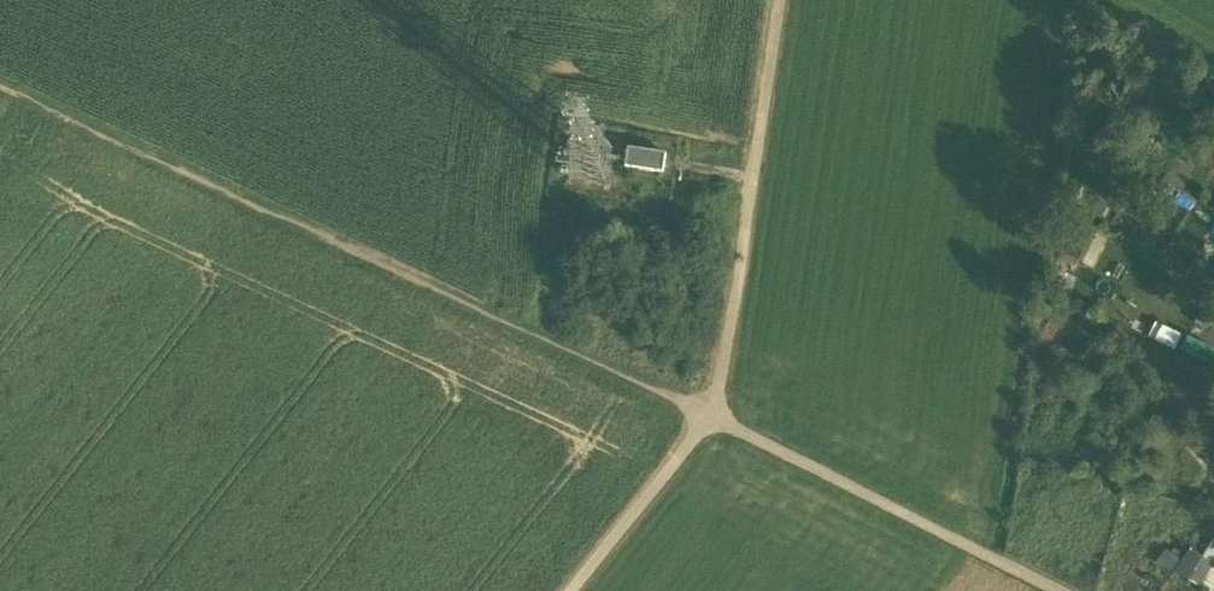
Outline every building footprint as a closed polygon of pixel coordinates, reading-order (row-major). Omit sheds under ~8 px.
[(626,169),(664,175),(667,156),(629,149),(626,169)] [(1190,171),(1175,162),(1164,182),(1179,191),(1190,171)] [(1111,206),(1092,197),(1084,212),(1103,221),(1111,206)] [(1065,255),(1080,263),(1083,256),(1070,250),(1080,231),(1093,237),(1094,235),(1080,227),(1065,255)] [(1083,256),(1093,237),(1080,231),(1070,250),(1083,256)] [(1093,237),(1083,256),(1080,263),(1093,270),(1107,242),(1094,235),(1093,237)] [(1183,337),(1156,323),(1148,339),(1175,353),(1183,337)] [(1202,559),(1213,566),(1213,564),(1213,540),(1203,557),(1202,559)] [(1189,580),(1202,559),(1203,557),(1192,550),(1174,574),(1188,583),(1189,580)] [(1171,575),(1181,561),(1166,551),(1157,565),(1171,575)] [(1189,580),(1201,587),(1213,567),(1213,566),(1202,559),(1189,580)] [(1213,567),(1201,587),(1208,590),(1213,590),(1213,567)]
